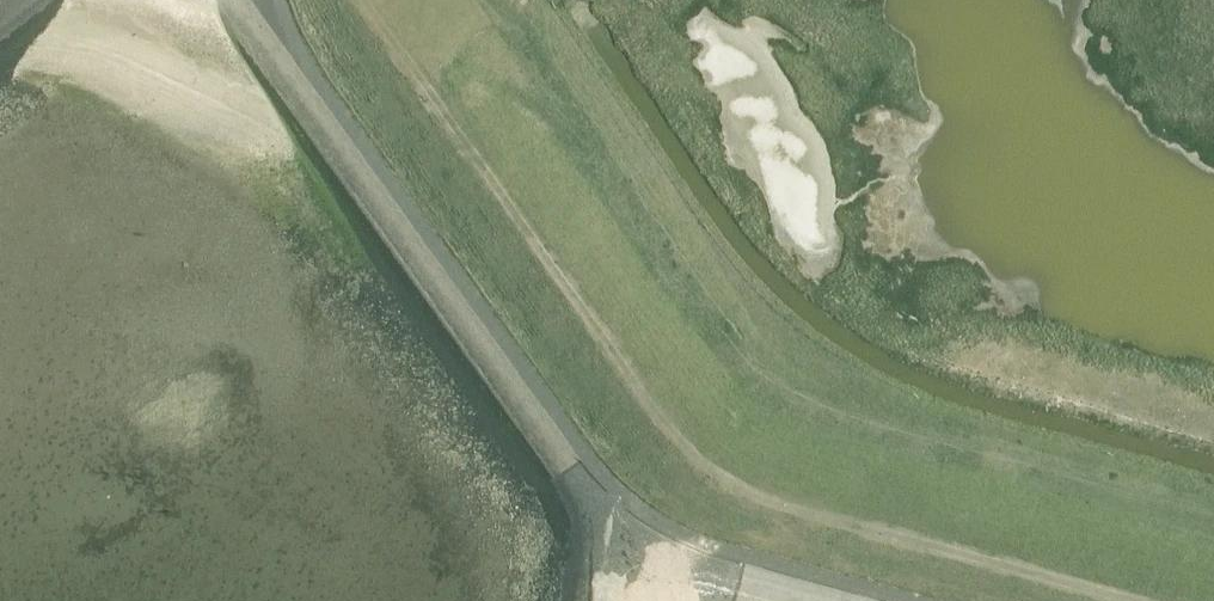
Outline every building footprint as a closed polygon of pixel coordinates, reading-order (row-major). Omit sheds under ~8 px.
[(472,20),(460,23),(465,44),(477,41),(472,20)]
